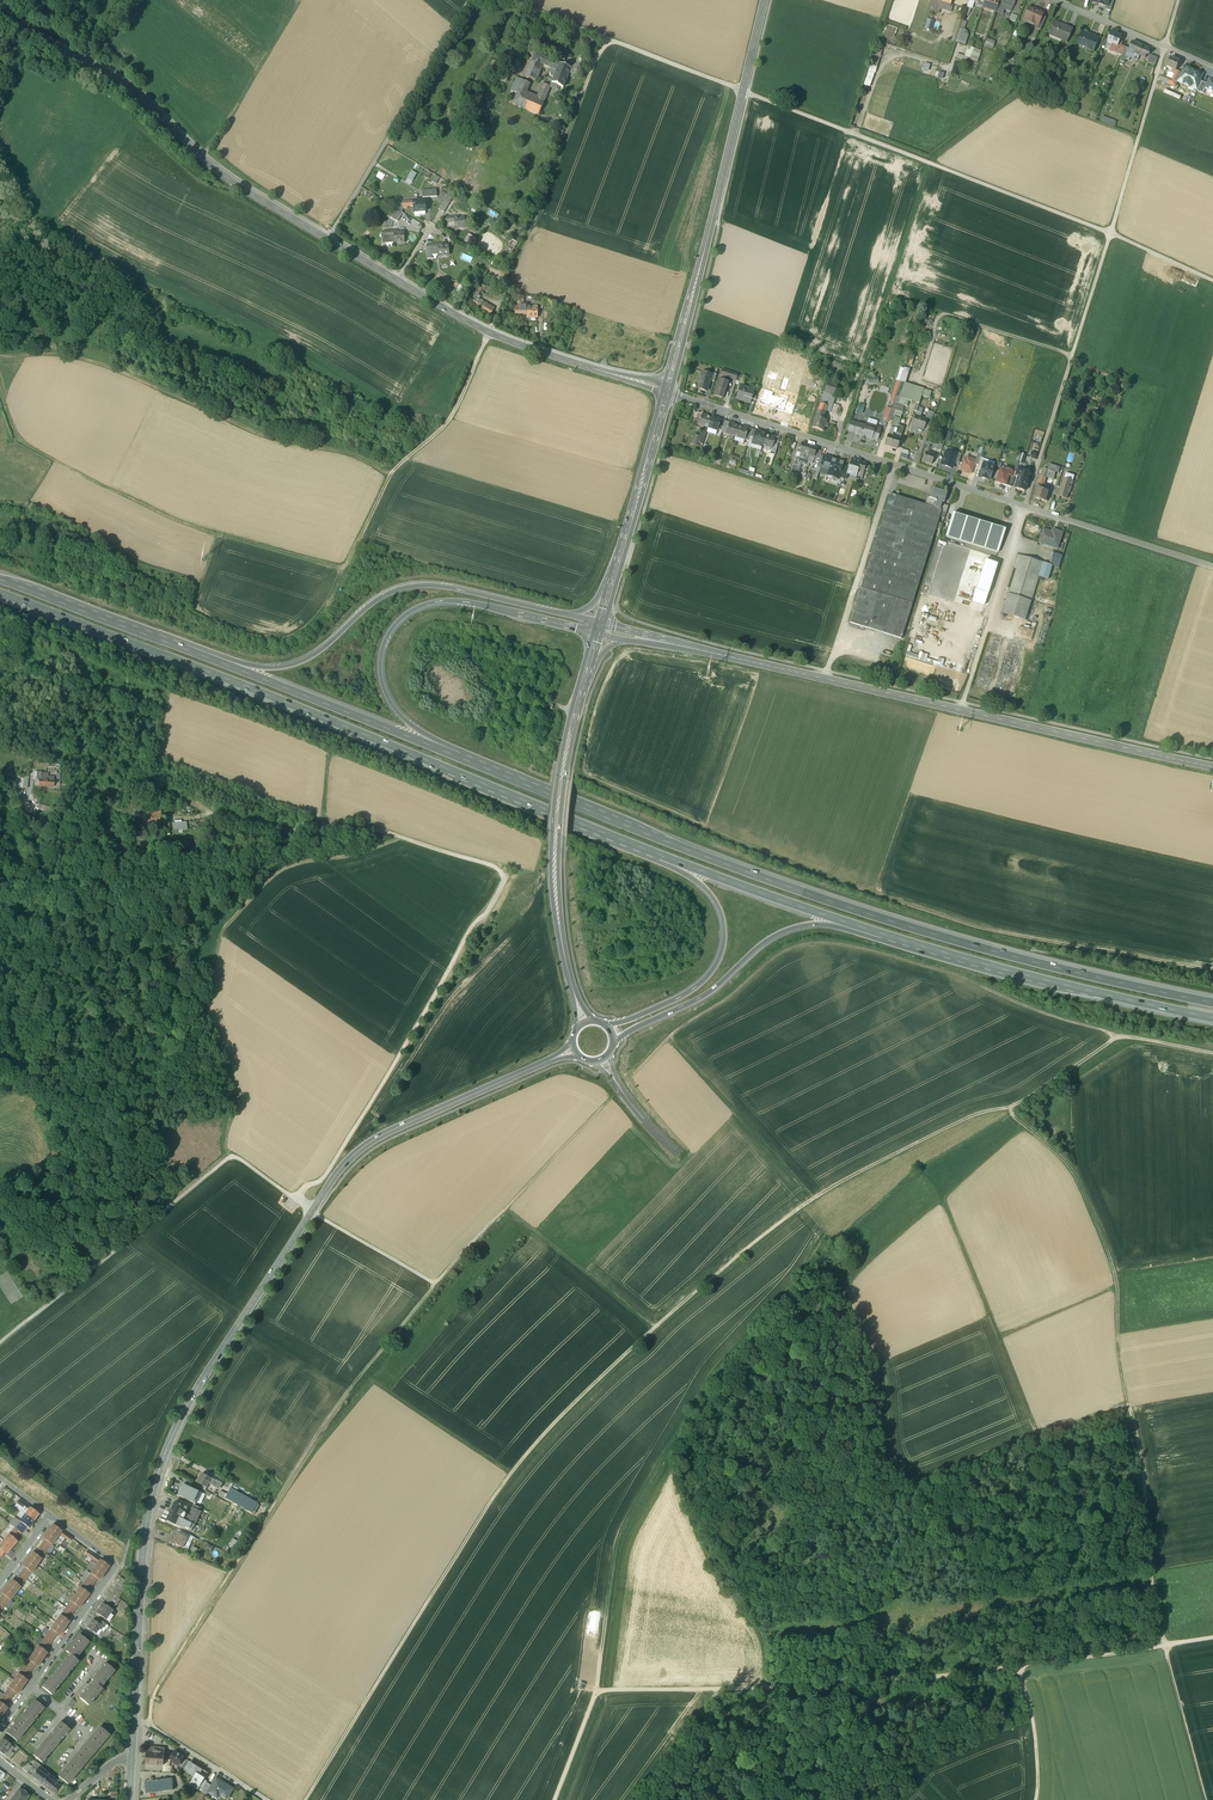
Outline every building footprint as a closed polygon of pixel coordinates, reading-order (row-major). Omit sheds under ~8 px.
[(931,6),(932,6),(930,11),(939,13),(940,9),(936,7),(937,1),(938,0),(933,0),(931,6)] [(998,0),(986,0),(983,7),(996,12),(1000,0),(998,0)] [(1015,0),(1000,0),(996,12),(1003,14),(1004,9),(1006,5),(1012,7),(1013,8),(1016,0),(1015,0)] [(950,5),(937,1),(936,7),(940,9),(948,11),(950,5)] [(1036,11),(1029,8),(1026,13),(1027,13),(1025,18),(1034,22),(1034,24),(1037,26),(1038,26),(1041,19),(1039,19),(1041,15),(1041,14),(1040,14),(1041,13),(1036,11)] [(1046,17),(1041,15),(1039,19),(1041,19),(1038,26),(1037,26),(1036,29),(1040,31),(1046,17)] [(1072,29),(1063,25),(1063,26),(1055,22),(1050,33),(1062,38),(1061,40),(1067,43),(1072,29)] [(895,37),(898,28),(887,24),(882,41),(897,45),(899,38),(895,37)] [(966,30),(960,28),(956,42),(965,45),(969,35),(965,33),(966,30)] [(1090,35),(1082,32),(1077,42),(1089,47),(1088,49),(1094,52),(1100,38),(1090,34),(1090,35)] [(1122,37),(1112,32),(1108,40),(1108,42),(1112,44),(1118,46),(1120,41),(1122,37)] [(995,42),(987,39),(984,46),(992,49),(995,42)] [(1118,46),(1112,44),(1110,49),(1110,50),(1123,55),(1126,48),(1121,46),(1123,42),(1120,41),(1118,46)] [(1144,46),(1133,41),(1130,49),(1129,51),(1140,56),(1144,47),(1144,46)] [(872,87),(885,44),(880,43),(867,85),(872,87)] [(977,63),(981,51),(969,46),(965,56),(957,54),(956,58),(966,62),(967,62),(968,59),(977,63)] [(1147,48),(1144,47),(1140,56),(1146,58),(1147,56),(1150,55),(1147,48)] [(1123,55),(1120,61),(1124,63),(1126,58),(1127,56),(1129,51),(1130,49),(1126,48),(1123,55)] [(1140,56),(1129,51),(1127,56),(1129,56),(1138,60),(1140,56)] [(571,69),(535,54),(533,61),(542,64),(543,66),(550,69),(557,71),(554,78),(552,83),(560,87),(564,88),(571,69)] [(1151,55),(1148,63),(1155,66),(1158,58),(1151,55)] [(1180,62),(1171,58),(1167,67),(1176,71),(1180,62)] [(533,61),(526,77),(535,81),(542,64),(533,61)] [(952,74),(958,75),(961,63),(955,62),(952,74)] [(510,74),(501,69),(496,78),(506,82),(510,74)] [(1191,70),(1188,69),(1187,69),(1184,75),(1181,81),(1182,83),(1194,88),(1198,80),(1199,76),(1199,74),(1197,73),(1195,74),(1195,75),(1191,74),(1192,71),(1191,70)] [(1176,71),(1172,80),(1177,82),(1177,81),(1181,73),(1176,71)] [(1172,80),(1163,76),(1161,81),(1175,87),(1177,82),(1172,80)] [(517,78),(511,91),(517,94),(523,81),(517,78)] [(537,101),(523,95),(528,83),(523,81),(517,94),(513,104),(539,115),(544,103),(537,101)] [(1208,84),(1201,81),(1197,91),(1203,94),(1208,84)] [(551,87),(544,84),(540,92),(547,95),(550,87),(551,87)] [(547,95),(540,92),(537,101),(544,103),(547,95)] [(1116,122),(1102,117),(1101,121),(1114,126),(1116,122)] [(382,180),(387,174),(380,170),(376,176),(382,180)] [(436,190),(422,191),(423,198),(437,197),(436,190)] [(447,195),(441,192),(437,200),(442,203),(444,201),(444,200),(447,195)] [(421,202),(418,203),(418,201),(414,201),(414,202),(414,207),(414,213),(415,213),(421,212),(425,212),(426,212),(425,202),(421,202)] [(449,203),(444,201),(442,203),(439,209),(444,212),(449,203)] [(414,202),(403,203),(403,210),(408,209),(407,207),(414,207),(414,202)] [(391,218),(397,222),(402,215),(395,210),(391,218)] [(458,217),(454,218),(455,223),(456,229),(466,228),(465,218),(458,219),(458,217)] [(393,232),(382,233),(383,242),(394,242),(393,232)] [(404,233),(397,233),(397,232),(393,232),(394,242),(394,243),(405,242),(404,233)] [(438,245),(427,245),(428,259),(432,259),(432,254),(439,254),(438,245)] [(449,246),(441,246),(441,245),(438,245),(439,254),(439,256),(450,255),(449,246)] [(461,258),(471,262),(473,257),(463,253),(461,258)] [(494,309),(476,298),(473,303),(491,314),(494,309)] [(523,304),(516,304),(516,313),(527,313),(527,306),(531,306),(531,304),(523,304)] [(531,308),(531,306),(527,306),(527,313),(527,316),(527,317),(538,318),(538,308),(531,308)] [(738,375),(722,369),(720,375),(729,378),(736,381),(738,375)] [(711,375),(702,372),(697,388),(707,391),(710,380),(712,375),(711,375)] [(728,382),(719,379),(713,396),(723,399),(728,382)] [(838,385),(828,382),(824,393),(834,396),(838,385)] [(917,403),(919,404),(922,396),(924,390),(900,382),(895,396),(917,403)] [(754,390),(740,386),(736,399),(742,401),(742,400),(750,403),(750,404),(751,403),(753,396),(754,390)] [(931,392),(924,390),(922,396),(929,398),(931,392)] [(834,396),(824,393),(820,404),(827,406),(831,408),(835,396),(834,396)] [(904,406),(893,402),(891,409),(897,411),(902,412),(904,406)] [(827,406),(820,404),(816,418),(822,420),(825,411),(827,406)] [(897,411),(891,409),(888,420),(893,421),(894,417),(895,415),(896,415),(897,411)] [(902,412),(897,411),(896,415),(895,415),(894,417),(900,419),(902,412)] [(934,413),(928,411),(926,419),(927,419),(926,423),(930,424),(934,413)] [(708,415),(702,414),(700,419),(699,421),(698,425),(708,428),(711,418),(707,417),(708,415)] [(926,419),(915,415),(912,425),(918,428),(924,429),(926,423),(927,419),(926,419)] [(900,419),(894,417),(893,421),(890,432),(888,436),(900,439),(901,435),(896,433),(900,419)] [(714,420),(711,418),(708,428),(717,431),(719,427),(719,425),(718,425),(720,420),(720,419),(715,418),(714,420)] [(822,420),(816,418),(812,428),(823,431),(824,427),(827,427),(828,424),(825,423),(826,421),(822,420)] [(858,424),(851,421),(849,430),(855,433),(858,424)] [(734,424),(729,422),(729,423),(727,428),(725,433),(735,437),(738,427),(734,426),(734,424)] [(866,426),(858,424),(855,433),(861,434),(860,436),(871,440),(872,438),(877,439),(880,430),(875,429),(875,427),(867,424),(866,426)] [(916,435),(918,428),(912,425),(909,433),(916,435)] [(742,426),(742,428),(738,427),(735,437),(745,440),(746,434),(747,428),(748,428),(742,426)] [(702,431),(701,435),(695,434),(692,444),(703,447),(707,432),(702,431)] [(766,434),(756,431),(753,438),(751,444),(762,447),(762,445),(765,436),(766,434)] [(949,441),(953,433),(948,431),(944,439),(949,441)] [(769,435),(768,437),(765,436),(762,445),(772,448),(774,443),(773,443),(775,437),(769,435)] [(900,439),(888,436),(885,446),(896,449),(900,439)] [(780,438),(775,437),(773,443),(774,443),(772,448),(770,454),(775,455),(780,438)] [(802,443),(801,445),(799,444),(798,448),(800,448),(799,452),(800,453),(805,454),(808,445),(802,443)] [(808,445),(805,454),(808,455),(810,456),(813,446),(808,445)] [(901,457),(908,459),(910,451),(903,449),(901,457)] [(929,453),(926,452),(923,461),(932,464),(935,455),(929,453)] [(944,458),(942,465),(952,468),(954,463),(956,456),(946,453),(944,458)] [(829,471),(832,459),(824,456),(820,468),(829,471)] [(976,460),(969,458),(968,460),(964,459),(960,470),(971,473),(974,464),(976,460)] [(844,463),(832,459),(829,471),(833,472),(835,473),(836,472),(840,473),(842,469),(844,463)] [(861,462),(852,459),(849,471),(848,474),(856,476),(861,462)] [(985,460),(980,459),(978,465),(977,469),(981,470),(983,463),(984,463),(985,460)] [(867,463),(861,462),(857,475),(862,477),(865,469),(868,470),(870,466),(866,465),(867,463)] [(984,463),(983,463),(981,470),(979,477),(989,480),(994,466),(984,463)] [(1040,468),(1035,485),(1037,486),(1038,486),(1043,487),(1046,477),(1048,470),(1043,468),(1043,469),(1040,468)] [(1004,471),(1000,470),(996,482),(1005,485),(1009,475),(1009,473),(1004,471)] [(1056,472),(1048,470),(1046,477),(1054,479),(1056,472)] [(1030,474),(1020,471),(1018,478),(1015,489),(1024,492),(1030,474)] [(835,473),(833,472),(832,477),(832,478),(832,479),(837,480),(838,480),(839,477),(840,473),(836,472),(835,473)] [(1075,476),(1066,473),(1064,479),(1073,482),(1075,476)] [(1011,476),(1009,475),(1005,485),(1011,487),(1014,477),(1011,476)] [(1064,479),(1061,489),(1058,496),(1067,499),(1069,493),(1073,482),(1064,479)] [(1042,489),(1038,488),(1038,489),(1037,492),(1035,491),(1034,496),(1035,497),(1035,498),(1046,501),(1049,492),(1044,490),(1042,489)] [(947,493),(933,489),(929,499),(942,503),(944,503),(947,493)] [(890,494),(866,571),(917,587),(939,518),(941,511),(942,510),(940,510),(927,506),(898,497),(895,496),(890,494)] [(942,503),(929,499),(927,506),(940,510),(942,503)] [(1005,530),(953,513),(946,536),(998,553),(1005,530)] [(1055,533),(1043,529),(1039,543),(1058,548),(1063,532),(1056,530),(1055,533)] [(1049,564),(1053,566),(1058,567),(1062,555),(1053,552),(1049,564)] [(1044,563),(1017,555),(1013,568),(1017,569),(1003,613),(1026,620),(1039,576),(1044,563)] [(972,601),(984,605),(997,564),(985,560),(972,601)] [(1049,564),(1044,563),(1039,576),(1048,579),(1053,566),(1049,564)] [(917,587),(866,571),(859,592),(856,603),(849,623),(901,639),(917,587)] [(944,589),(943,596),(955,599),(956,592),(944,589)] [(923,605),(930,608),(932,602),(925,599),(923,605)] [(47,776),(41,775),(41,774),(33,774),(33,781),(35,781),(35,788),(53,789),(53,779),(47,779),(47,776)] [(160,812),(148,815),(148,817),(144,818),(146,828),(163,824),(160,812)] [(181,821),(175,822),(175,823),(172,824),(173,830),(183,829),(183,830),(187,830),(186,822),(181,823),(181,821)] [(1139,947),(1149,949),(1150,942),(1140,940),(1139,947)] [(204,1486),(207,1488),(209,1484),(212,1479),(203,1474),(198,1483),(204,1486)] [(217,1481),(214,1487),(213,1487),(218,1490),(222,1483),(217,1481)] [(225,1486),(231,1489),(234,1484),(228,1481),(225,1486)] [(182,1487),(178,1496),(196,1504),(201,1492),(191,1488),(184,1484),(182,1487)] [(231,1489),(226,1498),(253,1513),(258,1504),(231,1489)] [(30,1508),(19,1500),(17,1503),(27,1511),(30,1508)] [(187,1508),(175,1502),(170,1513),(180,1518),(182,1513),(183,1511),(185,1512),(187,1508)] [(39,1514),(30,1508),(27,1511),(25,1514),(34,1521),(39,1514)] [(182,1513),(180,1518),(195,1525),(201,1512),(193,1508),(190,1515),(187,1513),(186,1515),(182,1513)] [(180,1518),(170,1513),(166,1520),(192,1532),(195,1525),(180,1518)] [(34,1521),(25,1514),(20,1521),(27,1526),(29,1528),(34,1521)] [(27,1526),(20,1521),(14,1528),(21,1533),(27,1526)] [(52,1524),(47,1531),(56,1538),(59,1534),(61,1531),(52,1524)] [(21,1533),(14,1528),(9,1534),(15,1540),(21,1533)] [(178,1530),(177,1533),(187,1538),(193,1540),(194,1537),(178,1530)] [(56,1538),(47,1531),(42,1538),(44,1540),(51,1545),(56,1538)] [(72,1539),(61,1531),(59,1534),(69,1542),(72,1539)] [(187,1538),(177,1533),(174,1539),(172,1538),(171,1542),(177,1544),(176,1545),(182,1548),(183,1547),(187,1538)] [(9,1534),(3,1541),(12,1548),(17,1542),(15,1540),(9,1534)] [(187,1538),(183,1547),(189,1549),(193,1540),(187,1538)] [(44,1540),(39,1547),(46,1552),(51,1545),(44,1540)] [(0,1544),(0,1549),(4,1553),(6,1554),(12,1548),(3,1541),(0,1544)] [(39,1547),(34,1554),(41,1559),(46,1552),(39,1547)] [(100,1560),(87,1551),(85,1554),(98,1563),(100,1560)] [(34,1554),(32,1552),(27,1559),(36,1566),(41,1559),(34,1554)] [(27,1559),(22,1566),(24,1568),(31,1572),(31,1573),(36,1566),(27,1559)] [(98,1563),(95,1567),(104,1573),(109,1566),(100,1560),(98,1563)] [(104,1573),(95,1567),(90,1573),(90,1574),(97,1579),(99,1580),(104,1573)] [(24,1568),(19,1574),(26,1579),(31,1572),(24,1568)] [(19,1574),(14,1581),(20,1587),(26,1579),(19,1574)] [(97,1579),(90,1574),(86,1581),(92,1585),(97,1579)] [(14,1581),(12,1580),(6,1586),(15,1593),(21,1587),(20,1587),(14,1581)] [(86,1581),(81,1587),(87,1592),(92,1585),(86,1581)] [(116,1588),(122,1592),(124,1589),(122,1588),(117,1584),(114,1587),(116,1588)] [(15,1593),(6,1586),(1,1593),(3,1595),(9,1600),(10,1600),(15,1593)] [(81,1587),(80,1587),(75,1594),(84,1601),(89,1594),(87,1592),(81,1587)] [(112,1594),(118,1598),(122,1592),(116,1588),(112,1594)] [(84,1601),(75,1594),(70,1601),(71,1601),(77,1606),(79,1608),(84,1601)] [(109,1604),(109,1603),(112,1606),(118,1598),(112,1594),(106,1602),(109,1604)] [(0,1598),(0,1603),(4,1607),(9,1600),(3,1595),(0,1598)] [(77,1606),(71,1601),(66,1608),(72,1613),(77,1606)] [(107,1606),(103,1603),(95,1613),(106,1620),(112,1610),(107,1606)] [(72,1613),(66,1608),(61,1615),(67,1620),(72,1613)] [(61,1615),(60,1615),(55,1622),(65,1628),(69,1621),(67,1620),(61,1615)] [(99,1625),(92,1620),(87,1628),(95,1634),(98,1629),(100,1630),(102,1627),(99,1625)] [(65,1628),(55,1622),(50,1629),(51,1629),(57,1634),(60,1635),(65,1628)] [(57,1634),(51,1629),(46,1636),(52,1641),(57,1634)] [(79,1634),(66,1651),(69,1654),(75,1658),(78,1655),(77,1654),(84,1645),(85,1646),(88,1642),(79,1634)] [(52,1641),(46,1636),(38,1646),(45,1651),(52,1641)] [(38,1646),(33,1653),(42,1659),(47,1652),(45,1651),(38,1646)] [(42,1659),(33,1653),(28,1660),(29,1660),(35,1665),(37,1666),(42,1659)] [(69,1654),(56,1670),(65,1678),(68,1674),(67,1673),(74,1665),(75,1666),(78,1661),(75,1658),(69,1654)] [(35,1665),(29,1660),(24,1667),(30,1672),(35,1665)] [(105,1663),(91,1680),(93,1681),(101,1687),(114,1671),(105,1663)] [(24,1667),(19,1674),(25,1678),(30,1672),(24,1667)] [(56,1670),(42,1687),(51,1695),(55,1691),(53,1690),(60,1681),(61,1682),(65,1678),(56,1670)] [(19,1674),(18,1673),(13,1680),(22,1687),(27,1680),(25,1678),(19,1674)] [(13,1680),(8,1687),(9,1688),(15,1692),(17,1694),(22,1687),(13,1680)] [(93,1681),(79,1698),(88,1706),(102,1689),(101,1687),(93,1681)] [(15,1692),(9,1688),(4,1694),(11,1699),(15,1692)] [(4,1694),(0,1700),(0,1702),(6,1706),(11,1699),(4,1694)] [(72,1699),(66,1706),(70,1709),(75,1702),(72,1699)] [(35,1701),(21,1717),(30,1725),(34,1721),(33,1720),(40,1712),(41,1713),(44,1708),(35,1701)] [(21,1717),(7,1733),(16,1741),(20,1737),(19,1736),(26,1728),(27,1729),(30,1725),(21,1717)] [(60,1722),(46,1738),(56,1746),(59,1742),(58,1741),(65,1733),(66,1734),(69,1730),(60,1722)] [(96,1731),(86,1743),(95,1751),(109,1735),(100,1727),(96,1731)] [(46,1738),(32,1755),(42,1763),(45,1759),(44,1758),(51,1749),(52,1750),(56,1746),(46,1738)] [(2,1739),(0,1741),(0,1753),(3,1755),(7,1749),(10,1745),(2,1739)] [(86,1743),(72,1760),(81,1768),(95,1751),(86,1743)] [(165,1748),(147,1747),(145,1765),(164,1766),(165,1748)] [(184,1757),(175,1751),(172,1757),(174,1758),(172,1761),(179,1765),(179,1766),(183,1759),(184,1757)] [(183,1759),(179,1766),(179,1765),(178,1767),(181,1769),(186,1761),(183,1759)] [(72,1760),(58,1777),(67,1784),(81,1768),(72,1760)] [(203,1770),(191,1763),(186,1771),(195,1777),(191,1784),(199,1789),(200,1787),(204,1780),(209,1773),(204,1770),(203,1770)] [(49,1773),(40,1765),(37,1769),(46,1776),(49,1773)] [(31,1766),(27,1771),(32,1775),(36,1770),(31,1766)] [(32,1775),(31,1776),(40,1783),(46,1776),(37,1769),(36,1770),(32,1775)] [(49,1778),(46,1776),(40,1783),(53,1793),(59,1786),(49,1778)] [(172,1778),(153,1781),(153,1779),(149,1779),(149,1782),(145,1782),(146,1794),(173,1790),(172,1778)] [(212,1786),(208,1792),(213,1795),(215,1791),(227,1799),(233,1789),(217,1778),(212,1786)] [(212,1786),(206,1783),(203,1789),(201,1792),(206,1796),(208,1792),(212,1786)] [(23,1790),(22,1791),(19,1788),(13,1797),(17,1799),(26,1799),(29,1796),(26,1793),(27,1792),(23,1790)]
